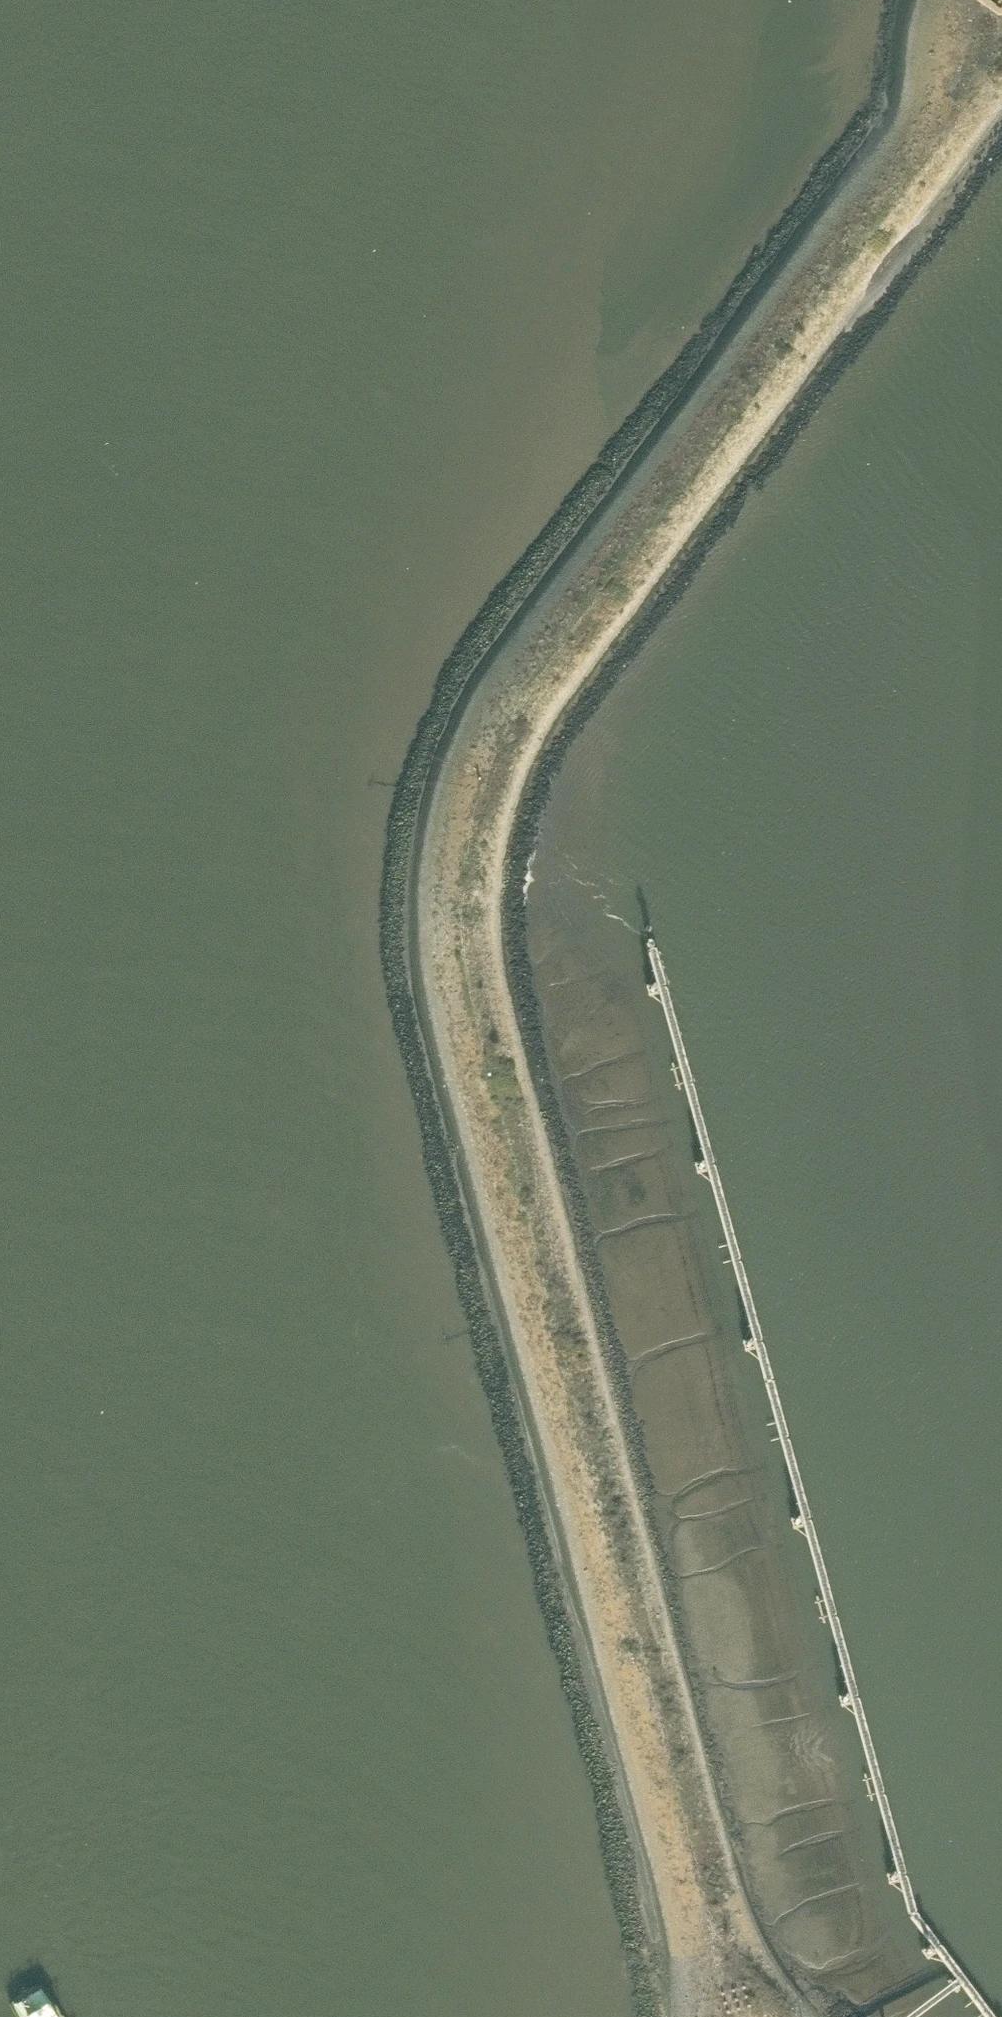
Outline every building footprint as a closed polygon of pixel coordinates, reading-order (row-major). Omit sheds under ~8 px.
[(997,15),(1001,13),(1001,0),(975,0),(997,15)]
